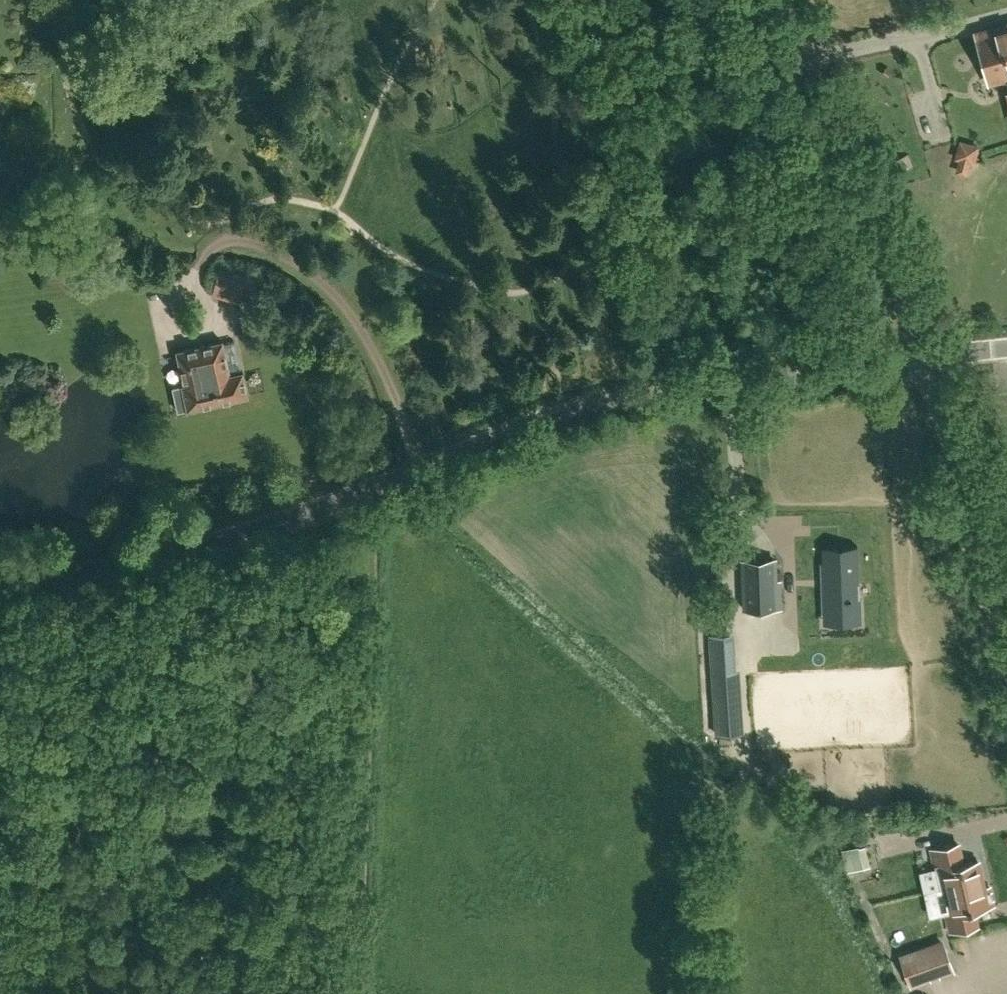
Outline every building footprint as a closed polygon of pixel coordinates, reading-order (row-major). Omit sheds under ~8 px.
[(975,33),(988,82),(1006,77),(1006,25),(975,33)] [(958,139),(952,172),(969,175),(976,142),(958,139)] [(185,385),(182,385),(188,409),(248,396),(242,372),(229,375),(222,342),(177,352),(185,385)] [(873,555),(838,557),(838,572),(840,572),(842,611),(854,611),(855,625),(875,624),(874,592),(873,555)] [(774,560),(742,561),(745,610),(780,608),(780,594),(776,594),(774,560)] [(732,669),(713,671),(713,684),(733,683),(732,669)] [(976,925),(972,910),(992,905),(988,887),(984,888),(977,861),(962,864),(957,843),(932,849),(941,888),(945,887),(951,913),(947,914),(951,931),(976,925)] [(850,848),(854,870),(870,866),(865,846),(858,847),(858,846),(850,848)] [(943,944),(901,958),(909,983),(951,968),(943,944)]
